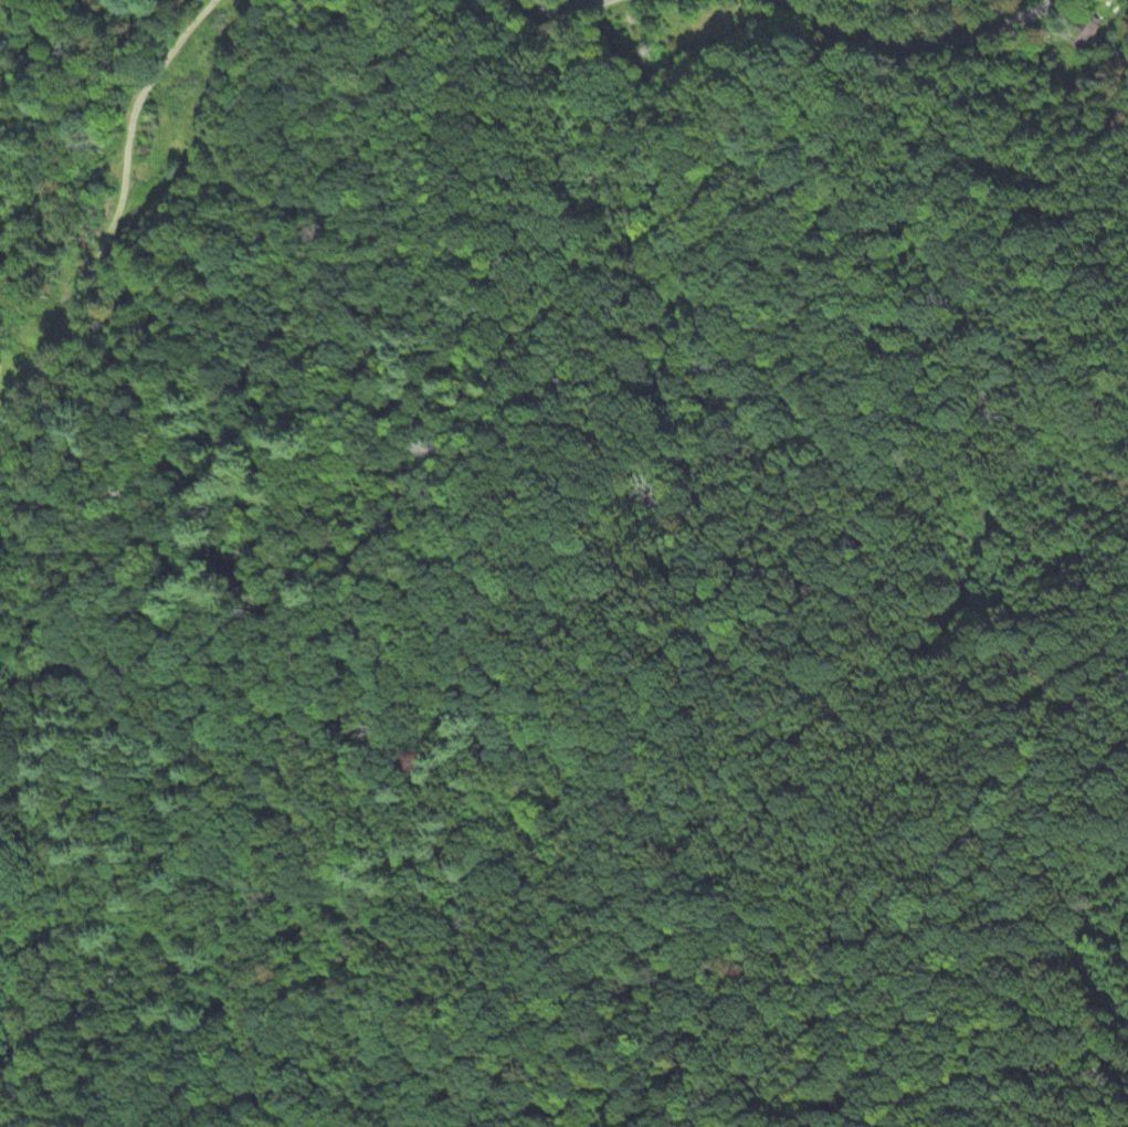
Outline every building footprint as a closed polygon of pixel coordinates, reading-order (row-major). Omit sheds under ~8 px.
[(1070,39),(1082,49),(1099,27),(1087,18),(1070,39)]
